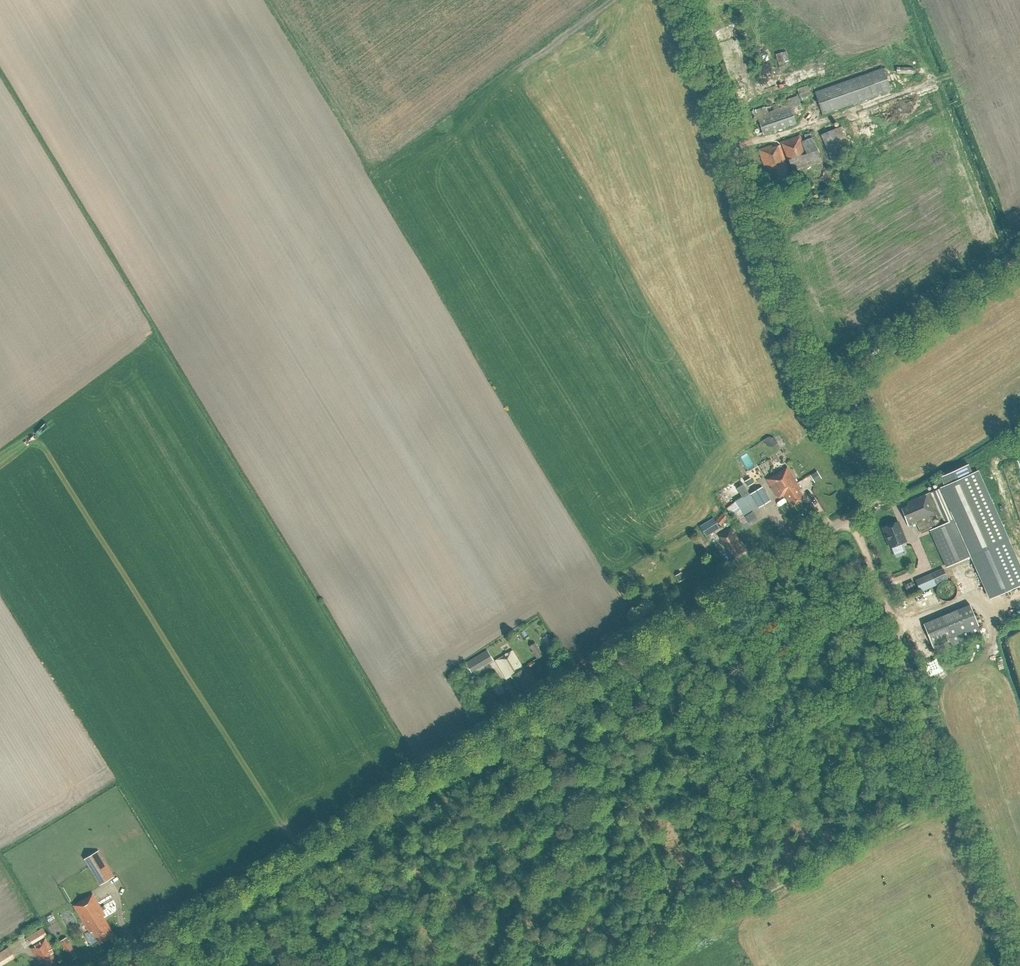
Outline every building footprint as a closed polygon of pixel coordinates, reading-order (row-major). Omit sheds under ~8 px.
[(916,21),(906,25),(913,43),(923,39),(916,21)] [(791,66),(787,52),(782,54),(782,53),(776,55),(781,70),(787,68),(791,66)] [(883,68),(815,92),(822,114),(891,90),(883,68)] [(755,77),(760,90),(777,84),(772,70),(755,77)] [(797,90),(801,101),(806,99),(806,97),(811,96),(808,87),(797,90)] [(803,111),(800,104),(801,104),(797,95),(755,110),(758,118),(763,134),(796,123),(793,114),(803,111)] [(842,125),(820,134),(831,160),(852,151),(842,125)] [(804,140),(802,140),(800,135),(779,142),(780,145),(785,160),(788,159),(792,171),(812,165),(822,162),(812,136),(810,132),(802,134),(804,140)] [(785,160),(780,145),(773,147),(772,145),(758,149),(765,169),(768,168),(774,186),(789,181),(786,170),(788,169),(785,160)] [(776,445),(783,440),(778,433),(771,438),(776,445)] [(751,469),(758,465),(751,451),(744,455),(751,469)] [(765,469),(772,471),(774,465),(767,463),(765,469)] [(792,505),(803,498),(799,490),(801,489),(788,468),(766,481),(776,498),(784,493),(792,505)] [(810,475),(814,482),(821,478),(816,471),(810,475)] [(906,502),(907,505),(900,508),(907,525),(915,522),(920,533),(930,529),(946,566),(971,555),(990,598),(1019,585),(1019,567),(978,471),(940,487),(906,502)] [(750,494),(758,508),(771,500),(762,486),(750,494)] [(726,509),(742,533),(751,527),(746,519),(748,518),(750,521),(757,516),(754,512),(758,509),(748,492),(734,501),(735,503),(726,509)] [(715,521),(721,526),(728,517),(722,513),(715,521)] [(700,527),(706,537),(719,529),(719,527),(715,522),(713,518),(700,527)] [(897,521),(882,527),(889,547),(905,541),(897,521)] [(733,558),(745,550),(731,527),(718,534),(733,558)] [(675,575),(679,581),(685,577),(681,571),(675,575)] [(930,573),(915,579),(920,591),(935,585),(930,573)] [(956,591),(956,590),(956,589),(956,588),(955,587),(955,586),(955,585),(954,584),(953,583),(952,582),(950,581),(948,580),(947,580),(946,580),(945,580),(944,580),(942,581),(941,581),(940,582),(939,582),(938,583),(937,584),(937,585),(936,586),(936,587),(936,588),(935,589),(935,590),(935,591),(936,592),(936,593),(936,594),(936,595),(937,595),(937,596),(938,597),(938,598),(939,598),(940,599),(941,600),(943,600),(945,601),(946,601),(947,601),(948,600),(949,600),(950,600),(952,599),(952,598),(953,598),(954,596),(955,595),(955,594),(956,593),(956,592),(956,591)] [(934,653),(981,633),(969,604),(922,623),(934,653)] [(542,656),(535,644),(529,648),(536,660),(542,656)] [(518,689),(530,682),(512,652),(497,661),(506,677),(510,675),(518,689)] [(483,653),(472,660),(477,668),(488,662),(483,653)] [(83,858),(99,885),(114,876),(98,850),(83,858)] [(74,906),(90,932),(99,945),(116,935),(104,917),(107,915),(93,894),(74,906)] [(28,938),(33,945),(47,936),(43,929),(28,938)] [(66,937),(60,941),(71,960),(77,957),(66,937)] [(48,944),(46,940),(30,949),(39,964),(41,963),(42,965),(62,965),(63,965),(49,943),(48,944)] [(7,949),(0,954),(0,965),(4,965),(15,959),(9,949),(7,949)]
